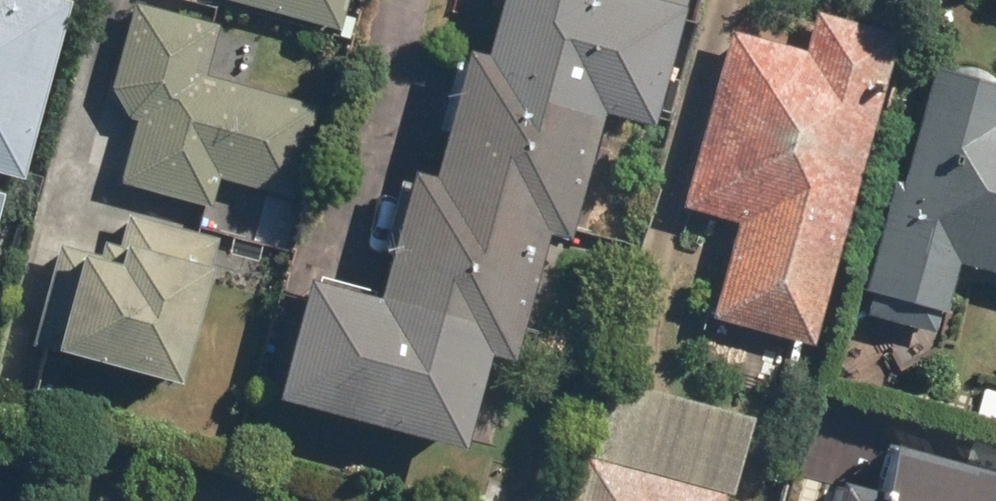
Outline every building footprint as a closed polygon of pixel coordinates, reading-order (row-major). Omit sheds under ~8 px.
[(59,0),(0,0),(0,154),(24,161),(70,3),(59,0)] [(342,28),(350,0),(234,0),(342,28)] [(399,291),(319,277),(288,387),(464,446),(498,355),(597,108),(654,119),(679,0),(497,0),(399,291)] [(213,27),(134,6),(113,86),(142,117),(133,183),(216,200),(224,173),(291,190),(311,109),(205,71),(213,27)] [(892,28),(819,9),(808,53),(738,35),(693,210),(741,222),(717,314),(812,338),(892,28)] [(935,54),(871,289),(958,313),(970,269),(995,275),(995,76),(935,54)] [(134,248),(77,236),(70,331),(183,358),(210,239),(136,208),(134,248)] [(615,392),(589,500),(720,500),(741,405),(615,392)] [(856,444),(842,500),(995,500),(995,480),(856,444)]
